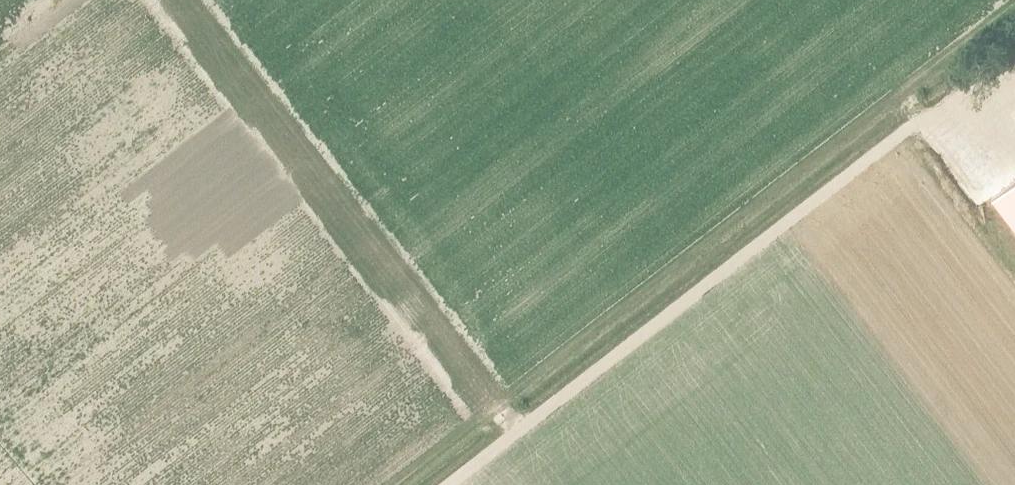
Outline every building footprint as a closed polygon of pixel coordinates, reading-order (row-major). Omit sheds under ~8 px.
[(992,199),(1014,229),(1014,181),(992,199)]
